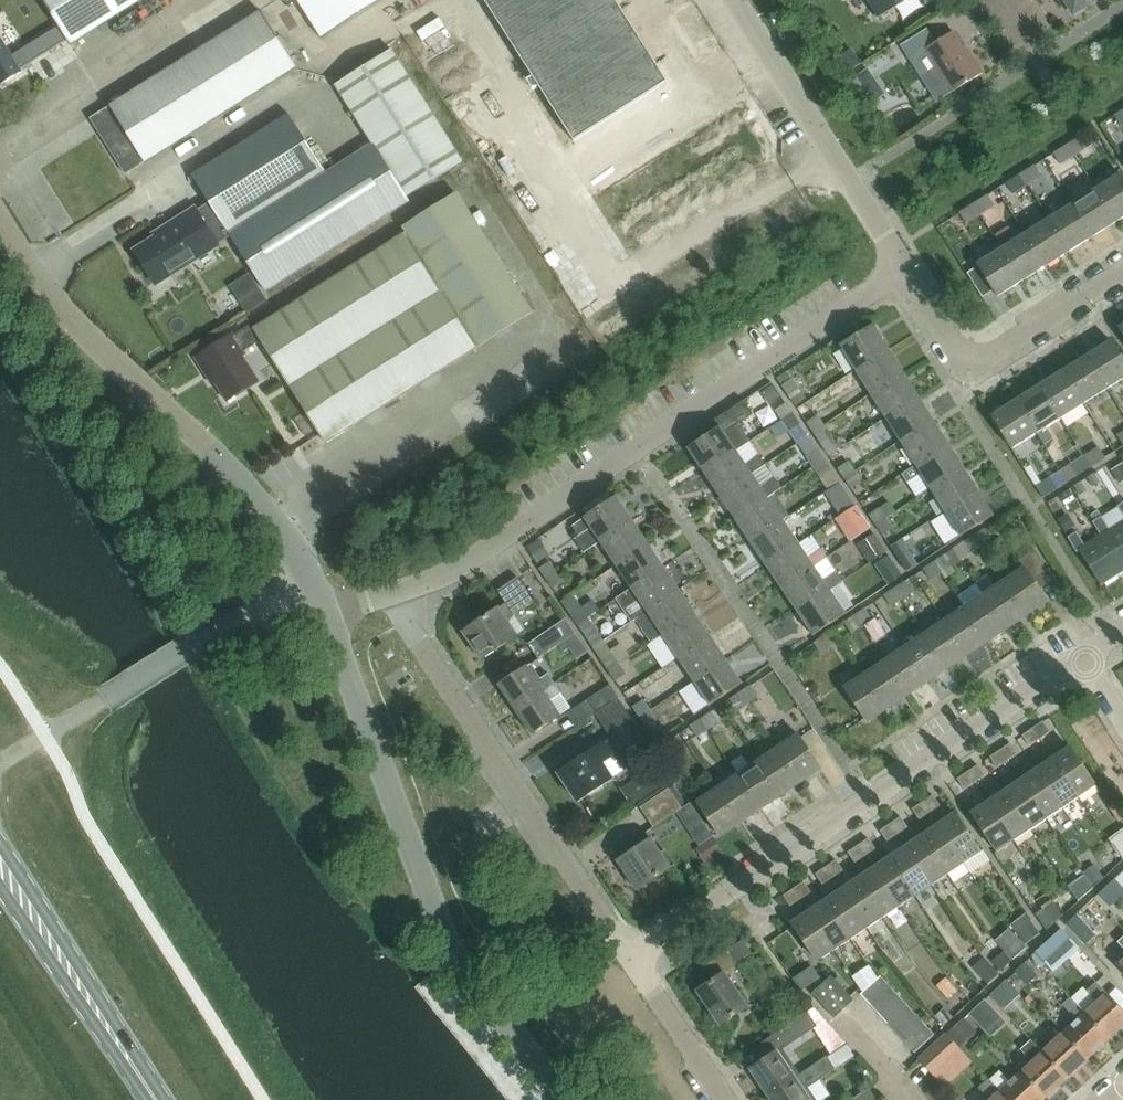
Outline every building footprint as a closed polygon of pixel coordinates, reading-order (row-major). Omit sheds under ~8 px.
[(59,26),(68,39),(70,44),(140,0),(43,0),(59,26)] [(322,37),(381,0),(299,0),(322,37)] [(577,139),(670,80),(620,0),(489,0),(577,139)] [(878,14),(894,4),(899,13),(903,14),(906,14),(910,13),(916,8),(918,6),(918,1),(917,0),(869,0),(878,14)] [(1073,14),(1095,0),(1064,0),(1073,14)] [(296,68),(290,58),(259,10),(109,106),(110,108),(92,119),(126,172),(144,161),(145,163),(296,68)] [(16,74),(20,72),(19,70),(68,39),(59,26),(11,56),(0,39),(0,84),(16,74)] [(952,92),(980,75),(953,32),(935,43),(926,29),(900,46),(921,79),(937,68),(952,92)] [(407,201),(405,198),(462,162),(391,50),(335,85),(373,145),(326,174),(288,114),(192,174),(211,206),(227,232),(264,291),(407,201)] [(866,64),(858,70),(873,92),(881,87),(866,64)] [(1122,125),(1122,109),(1113,116),(1120,127),(1122,125)] [(1075,156),(1088,148),(1081,136),(1067,144),(1075,156)] [(1060,165),(1075,156),(1067,144),(1053,153),(1060,165)] [(1020,174),(1028,185),(1041,177),(1034,165),(1020,174)] [(1013,194),(1028,185),(1020,174),(1006,183),(1013,194)] [(1122,218),(1122,178),(1120,174),(1096,189),(1116,222),(1122,218)] [(1093,237),(1116,222),(1096,189),(1072,204),(1093,237)] [(261,340),(326,442),(474,348),(531,312),(455,193),(402,226),(406,232),(402,234),(253,328),(251,325),(232,337),(231,336),(196,358),(204,371),(207,370),(227,401),(257,382),(241,357),(244,355),(242,351),(261,340)] [(974,205),(980,215),(992,208),(985,197),(974,205)] [(1069,252),(1093,237),(1072,204),(1049,219),(1069,252)] [(963,226),(980,215),(974,205),(957,215),(963,226)] [(165,233),(136,251),(155,282),(202,252),(199,249),(227,232),(211,206),(184,223),(181,220),(164,231),(165,233)] [(493,209),(484,215),(497,237),(507,231),(493,209)] [(1046,267),(1069,252),(1049,219),(1025,234),(1046,267)] [(1022,282),(1046,267),(1025,234),(1002,249),(1022,282)] [(998,297),(1022,282),(1002,249),(977,265),(998,297)] [(856,371),(889,350),(874,326),(840,347),(856,371)] [(1107,389),(1122,379),(1122,360),(1111,341),(1086,356),(1107,389)] [(870,395),(904,373),(889,350),(856,371),(870,395)] [(1083,404),(1107,389),(1086,356),(1063,371),(1083,404)] [(1040,374),(1043,380),(1073,364),(1070,358),(1040,374)] [(1060,419),(1083,404),(1063,371),(1039,386),(1060,419)] [(885,418),(919,397),(904,373),(870,395),(885,418)] [(782,386),(789,397),(799,389),(792,379),(782,386)] [(1046,427),(1060,419),(1039,386),(1016,401),(1036,434),(1043,445),(1053,439),(1046,427)] [(900,442),(934,420),(919,397),(885,418),(900,442)] [(738,424),(752,414),(743,401),(712,422),(717,429),(687,449),(703,473),(736,451),(750,442),(738,424)] [(1012,449),(1036,434),(1016,401),(991,416),(1012,449)] [(781,421),(793,413),(786,403),(774,411),(781,421)] [(789,432),(801,426),(793,413),(781,421),(789,432)] [(812,432),(823,425),(817,415),(806,423),(812,432)] [(915,465),(948,444),(934,420),(900,442),(915,465)] [(840,448),(831,436),(823,425),(812,432),(828,457),(840,448)] [(930,489),(963,468),(948,444),(915,465),(915,466),(902,475),(907,483),(921,474),(930,489)] [(1105,459),(1105,458),(1098,447),(1083,456),(1091,468),(1105,459)] [(813,466),(824,460),(817,449),(807,456),(813,466)] [(759,456),(746,465),(736,451),(703,473),(719,496),(752,474),(765,465),(759,456)] [(1076,477),(1091,468),(1083,456),(1069,465),(1076,477)] [(824,460),(813,466),(820,477),(831,470),(824,460)] [(843,479),(855,471),(848,461),(837,469),(843,479)] [(945,513),(978,491),(963,468),(930,489),(945,513)] [(1042,498),(1057,489),(1046,472),(1035,479),(1029,469),(1026,471),(1033,483),(1042,498)] [(850,490),(851,490),(863,483),(855,471),(843,479),(850,490)] [(775,479),(761,488),(752,474),(719,496),(734,519),(767,497),(781,488),(775,479)] [(960,537),(994,515),(978,491),(945,513),(960,537)] [(600,542),(633,520),(617,496),(573,526),(579,535),(590,528),(600,542)] [(848,496),(836,503),(843,513),(855,505),(848,496)] [(750,542),(783,520),(767,497),(734,519),(750,542)] [(862,516),(855,505),(843,513),(850,524),(862,516)] [(874,524),(886,517),(880,507),(868,515),(874,524)] [(874,524),(882,536),(894,528),(886,517),(874,524)] [(1109,531),(1101,518),(1094,523),(1102,536),(1105,534),(1122,562),(1122,522),(1109,531)] [(616,565),(648,544),(633,520),(600,542),(616,565)] [(766,566),(799,543),(783,520),(750,542),(766,566)] [(973,536),(981,547),(991,541),(984,529),(973,536)] [(857,545),(869,563),(886,552),(874,534),(857,545)] [(1122,571),(1122,562),(1105,534),(1102,536),(1084,547),(1076,534),(1069,539),(1078,552),(1079,551),(1101,585),(1122,571)] [(970,554),(981,547),(973,536),(963,542),(970,554)] [(766,566),(781,589),(814,566),(799,543),(766,566)] [(631,589),(664,567),(648,544),(616,565),(600,576),(607,585),(622,575),(631,589)] [(1004,582),(1027,616),(1048,602),(1039,589),(1054,580),(1034,550),(1009,567),(1015,575),(1004,582)] [(874,564),(888,585),(902,576),(888,554),(874,564)] [(908,572),(918,565),(911,555),(901,562),(908,572)] [(952,566),(945,556),(944,555),(933,562),(941,573),(952,566)] [(546,578),(556,572),(550,561),(539,568),(546,578)] [(930,580),(941,573),(933,562),(923,569),(930,580)] [(835,571),(823,580),(814,566),(781,589),(797,612),(830,590),(842,581),(835,571)] [(647,612),(680,590),(664,567),(631,589),(616,599),(622,608),(637,598),(647,612)] [(546,578),(553,589),(563,582),(556,572),(546,578)] [(506,620),(534,602),(517,577),(497,590),(506,603),(463,632),(481,659),(516,635),(506,620)] [(895,588),(902,600),(912,593),(904,582),(895,588)] [(1007,629),(1027,616),(1004,582),(984,595),(1007,629)] [(891,607),(902,600),(895,588),(883,595),(891,607)] [(663,636),(695,613),(680,590),(647,612),(663,636)] [(846,613),(845,612),(830,590),(797,612),(813,635),(846,613)] [(987,642),(1007,629),(984,595),(964,608),(987,642)] [(715,597),(705,603),(720,627),(737,617),(728,603),(721,608),(715,597)] [(577,625),(587,618),(581,608),(570,615),(577,625)] [(967,655),(987,642),(964,608),(945,621),(967,655)] [(872,619),(865,609),(854,615),(862,627),(872,619)] [(678,658),(711,637),(695,613),(663,636),(678,658)] [(852,634),(862,627),(854,615),(843,622),(852,634)] [(593,649),(598,645),(605,640),(589,617),(587,618),(577,625),(593,649)] [(537,659),(574,634),(575,634),(564,620),(528,644),(537,659)] [(947,669),(967,655),(945,621),(925,634),(947,669)] [(729,644),(739,665),(762,653),(752,632),(729,644)] [(927,682),(947,669),(925,634),(905,648),(927,682)] [(832,647),(825,637),(824,636),(813,643),(821,654),(832,647)] [(693,681),(726,659),(711,637),(678,658),(693,681)] [(607,646),(618,660),(627,652),(616,638),(607,646)] [(907,695),(927,682),(905,648),(885,661),(907,695)] [(608,673),(620,665),(612,653),(600,661),(608,673)] [(742,683),(726,659),(693,681),(709,705),(742,683)] [(887,708),(907,695),(885,661),(865,674),(887,708)] [(515,710),(554,684),(548,674),(540,679),(531,664),(499,685),(515,710)] [(614,682),(615,681),(627,674),(620,665),(608,673),(614,682)] [(866,722),(887,708),(865,674),(844,688),(866,722)] [(554,684),(515,710),(532,734),(570,708),(554,684)] [(595,713),(617,699),(618,698),(609,685),(587,700),(595,713)] [(741,691),(748,703),(758,697),(750,685),(741,691)] [(737,711),(748,703),(741,691),(729,699),(737,711)] [(608,734),(630,719),(631,719),(617,699),(595,713),(595,714),(608,734)] [(638,718),(650,710),(644,699),(631,707),(638,718)] [(708,731),(717,724),(720,728),(730,722),(720,707),(700,719),(708,731)] [(645,728),(646,727),(657,721),(650,710),(638,718),(645,728)] [(697,738),(708,731),(700,719),(689,726),(697,738)] [(1032,729),(1039,739),(1049,732),(1042,722),(1032,729)] [(1029,746),(1039,739),(1032,729),(1022,736),(1029,746)] [(821,769),(798,735),(778,749),(800,783),(821,769)] [(603,763),(621,751),(611,737),(558,773),(578,802),(613,778),(603,763)] [(662,760),(668,757),(678,751),(670,739),(654,749),(662,760)] [(1000,750),(1007,761),(1017,754),(1010,744),(1000,750)] [(1052,758),(1079,797),(1096,786),(1070,747),(1052,758)] [(780,796),(800,783),(778,749),(758,762),(780,796)] [(996,767),(1007,761),(1000,750),(990,757),(996,767)] [(1063,808),(1079,797),(1052,758),(1037,769),(1063,808)] [(761,809),(780,796),(758,762),(738,775),(761,809)] [(967,772),(974,782),(985,776),(977,765),(967,772)] [(1046,819),(1063,808),(1037,769),(1020,780),(1046,819)] [(964,789),(974,782),(967,772),(957,779),(964,789)] [(740,822),(761,809),(738,775),(718,788),(740,822)] [(1030,830),(1046,819),(1020,780),(1004,791),(1030,830)] [(720,836),(740,822),(718,788),(697,802),(720,836)] [(653,826),(681,808),(668,789),(640,807),(653,826)] [(1014,841),(1030,830),(1004,791),(988,802),(1014,841)] [(922,802),(929,813),(940,807),(932,796),(922,802)] [(919,820),(929,813),(922,802),(912,809),(919,820)] [(997,853),(1014,841),(988,802),(971,813),(997,853)] [(964,864),(981,853),(955,814),(937,825),(964,864)] [(890,824),(897,835),(907,828),(900,817),(890,824)] [(887,841),(897,835),(890,824),(879,831),(887,841)] [(948,875),(964,864),(937,825),(921,836),(948,875)] [(1122,848),(1122,847),(1122,827),(1121,825),(1110,835),(1122,848)] [(669,867),(650,838),(645,831),(624,846),(628,853),(617,861),(637,889),(669,867)] [(931,886),(948,875),(921,836),(905,847),(931,886)] [(857,846),(864,856),(874,850),(868,839),(857,846)] [(854,863),(864,856),(857,846),(847,853),(854,863)] [(915,897),(931,886),(905,847),(889,858),(915,897)] [(899,908),(915,897),(889,858),(873,869),(899,908)] [(825,867),(832,878),(843,871),(835,861),(825,867)] [(822,885),(832,878),(825,867),(815,874),(822,885)] [(883,918),(899,908),(873,869),(857,879),(883,918)] [(1122,894),(1122,887),(1115,878),(1098,894),(1110,907),(1122,894)] [(867,929),(883,918),(857,879),(841,890),(867,929)] [(793,889),(800,900),(810,893),(803,882),(793,889)] [(790,907),(800,900),(793,889),(783,896),(790,907)] [(851,940),(867,929),(841,890),(824,901),(851,940)] [(835,951),(851,940),(824,901),(808,912),(835,951)] [(817,963),(835,951),(808,912),(791,924),(817,963)] [(1077,915),(1066,925),(1085,945),(1096,935),(1077,915)] [(908,919),(895,927),(909,949),(922,941),(908,919)] [(1053,972),(1079,949),(1061,929),(1035,953),(1053,972)] [(724,974),(753,954),(743,940),(704,966),(713,979),(695,992),(703,1005),(706,1003),(721,1025),(747,1007),(724,974)] [(1026,961),(1015,972),(1027,984),(1038,974),(1026,961)] [(834,1019),(854,1001),(832,977),(812,995),(834,1019)] [(869,1005),(889,987),(880,977),(860,995),(869,1005)] [(1004,1010),(1014,1000),(1020,995),(1006,980),(989,995),(1004,1010)] [(1122,1027),(1122,1013),(1096,983),(1086,992),(1096,1003),(1084,1013),(1105,1036),(1109,1040),(1122,1027)] [(878,1015),(898,997),(889,987),(869,1005),(878,1015)] [(887,1024),(906,1006),(898,997),(878,1015),(887,1024)] [(1063,1033),(1088,1059),(1109,1040),(1084,1013),(1084,1014),(1070,997),(1061,1005),(1071,1016),(1076,1021),(1063,1033)] [(979,1024),(990,1014),(993,1012),(982,1001),(969,1013),(979,1024)] [(896,1034),(916,1016),(906,1006),(887,1024),(896,1034)] [(799,1075),(795,1069),(782,1050),(813,1028),(804,1014),(761,1043),(770,1057),(749,1070),(767,1097),(799,1075)] [(905,1044),(925,1026),(916,1016),(896,1034),(905,1044)] [(973,1032),(962,1020),(962,1019),(946,1033),(950,1037),(957,1046),(973,1032)] [(914,1053),(934,1035),(925,1026),(905,1044),(914,1053)] [(946,1033),(920,1057),(935,1074),(961,1050),(957,1046),(950,1037),(946,1033)] [(1084,1055),(1063,1033),(1042,1052),(1063,1075),(1066,1079),(1088,1059),(1084,1055)] [(1045,1098),(1066,1079),(1042,1052),(1031,1040),(1021,1050),(1032,1062),(1021,1072),(1045,1098)] [(836,1070),(827,1057),(799,1075),(767,1097),(769,1099),(816,1099),(808,1088),(836,1070)] [(1045,1098),(1021,1072),(1000,1091),(1008,1099),(1043,1099),(1045,1098)] [(1000,1091),(989,1079),(979,1088),(989,1099),(1008,1099),(1000,1091)] [(852,1099),(876,1099),(869,1089),(852,1099)]
